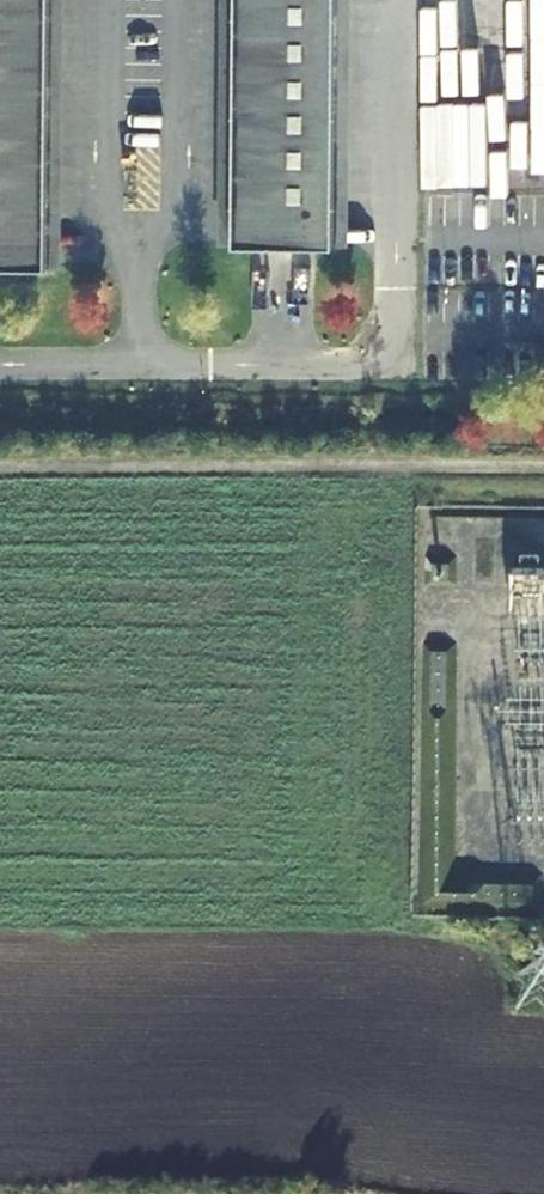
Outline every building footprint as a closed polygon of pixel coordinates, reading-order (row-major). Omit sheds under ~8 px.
[(48,267),(49,0),(0,0),(0,266),(48,267)] [(234,244),(283,245),(335,245),(337,0),(238,0),(234,244)] [(492,6),(458,6),(457,89),(510,90),(511,63),(528,64),(529,1),(505,0),(504,47),(492,47),(492,6)] [(441,188),(459,188),(460,106),(443,106),(441,188)] [(543,601),(543,569),(510,568),(509,599),(543,601)]
